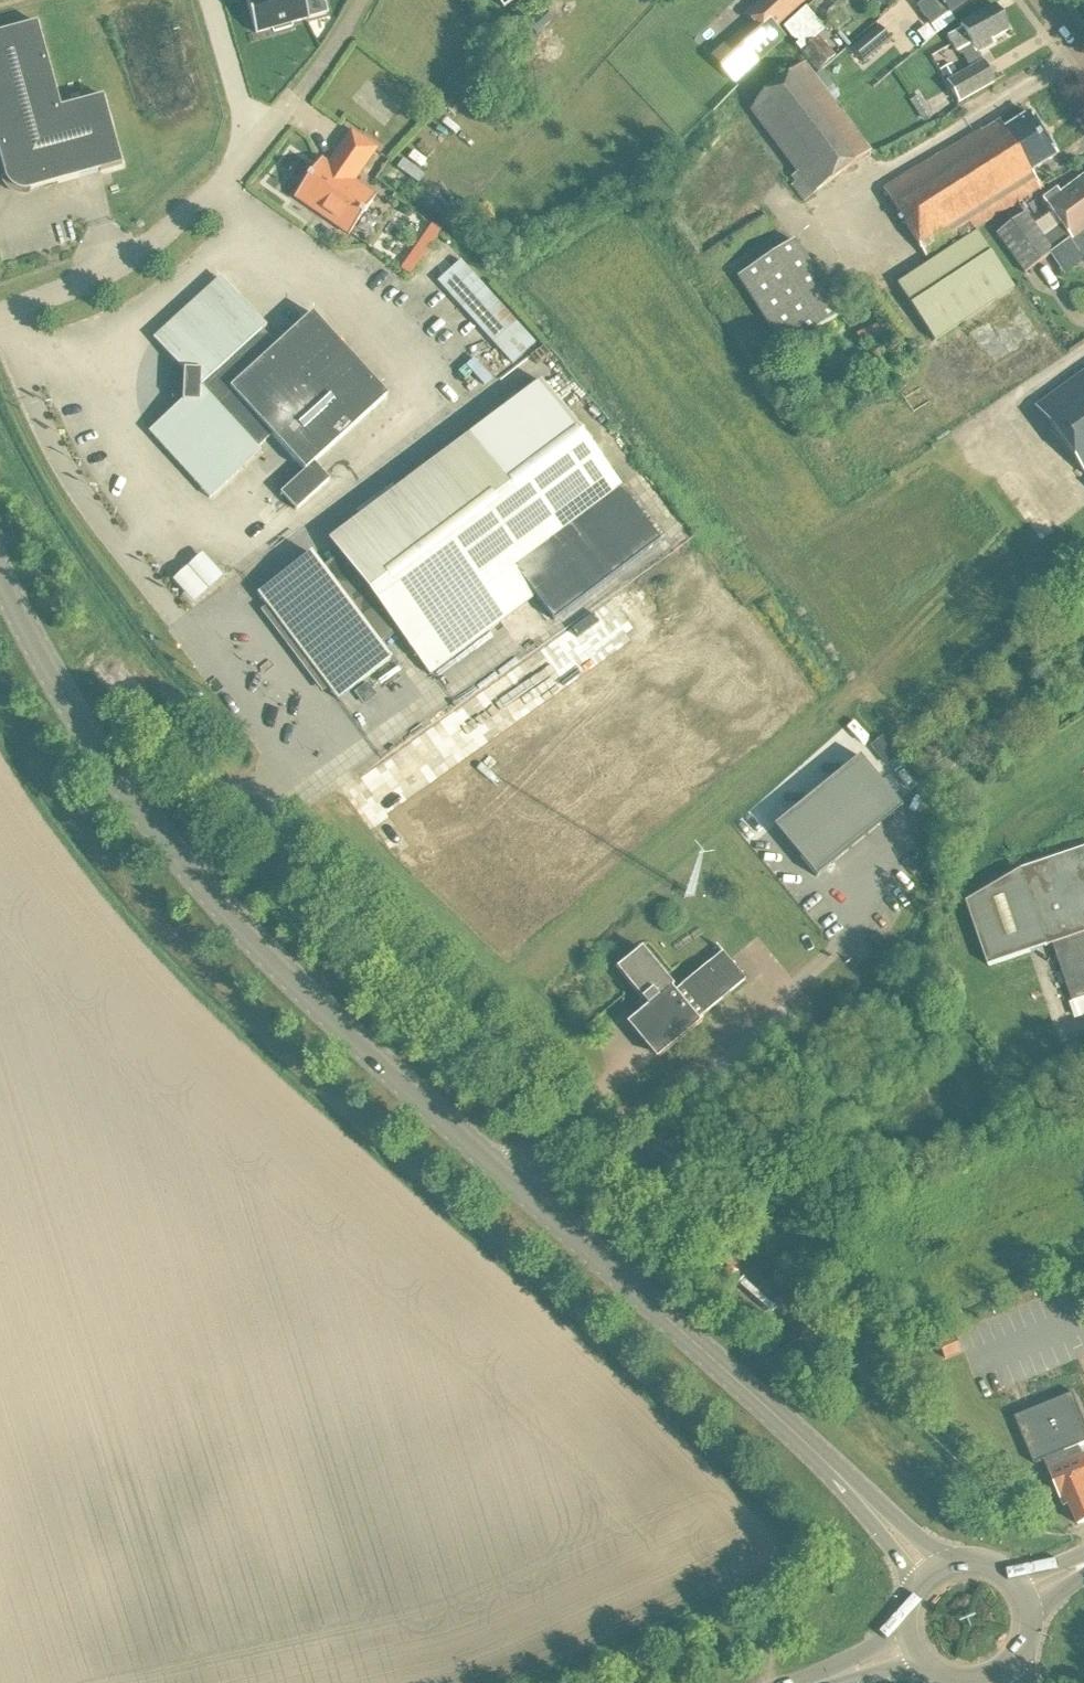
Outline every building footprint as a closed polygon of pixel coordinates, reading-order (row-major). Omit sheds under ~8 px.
[(255,35),(273,30),(274,34),(291,29),(290,25),(309,20),(303,0),(245,0),(255,35)] [(502,9),(515,0),(496,0),(502,9)] [(808,0),(761,0),(763,2),(753,11),(751,9),(745,15),(756,26),(747,34),(759,46),(808,0)] [(915,8),(929,27),(947,14),(948,15),(969,0),(925,0),(915,8)] [(946,38),(966,73),(947,85),(958,102),(991,83),(981,65),(980,65),(975,56),(993,46),(990,42),(1007,32),(993,7),(960,27),(961,29),(946,38)] [(0,34),(0,147),(12,192),(55,180),(56,185),(121,167),(102,97),(60,109),(36,24),(0,34)] [(863,65),(890,42),(878,27),(850,49),(863,65)] [(814,74),(833,58),(816,38),(797,54),(814,74)] [(801,203),(868,153),(803,65),(763,95),(750,112),(797,174),(790,179),(794,184),(790,187),(801,203)] [(922,96),(912,102),(924,121),(934,115),(922,96)] [(979,131),(882,191),(925,259),(1039,188),(1029,173),(1054,157),(1028,115),(1003,131),(998,123),(981,133),(979,131)] [(333,156),(337,158),(331,167),(320,160),(293,199),(348,236),(375,198),(342,175),(348,166),(359,174),(376,150),(350,132),(333,156)] [(1082,178),(1058,195),(1055,191),(1041,201),(1054,219),(1036,232),(1024,215),(995,236),(1024,276),(1053,255),(1052,253),(1070,240),(1071,241),(1083,232),(1083,180),(1082,178)] [(412,277),(444,232),(433,223),(400,268),(412,277)] [(975,233),(895,285),(932,342),(1012,290),(975,233)] [(738,279),(786,354),(843,317),(796,242),(738,279)] [(535,344),(466,269),(443,290),(511,366),(535,344)] [(271,437),(304,473),(279,495),(295,512),(329,482),(313,464),(386,397),(311,315),(275,348),(261,333),(265,329),(249,312),(219,280),(153,340),(168,356),(168,357),(183,373),(182,383),(179,383),(178,393),(182,393),(181,403),(165,418),(149,433),(209,499),(242,469),(242,470),(260,454),(256,450),(271,437)] [(1034,408),(1083,477),(1083,372),(1034,408)] [(339,556),(322,570),(311,555),(257,595),(337,702),(391,662),(380,647),(397,634),(429,677),(535,597),(554,622),(660,542),(540,383),(328,542),(339,556)] [(173,580),(195,603),(225,575),(202,552),(173,580)] [(378,671),(384,682),(402,671),(396,661),(378,671)] [(815,879),(901,809),(859,757),(773,827),(815,879)] [(1024,873),(967,905),(987,966),(1053,947),(1073,1004),(1083,1000),(1083,853),(1024,873)] [(720,953),(673,992),(671,989),(673,987),(672,986),(669,988),(644,958),(624,975),(643,998),(640,1000),(646,1007),(629,1022),(659,1058),(701,1022),(701,1021),(699,1023),(697,1020),(721,1000),(715,992),(722,986),(728,994),(744,980),(715,945),(714,946),(720,953)] [(1014,1420),(1033,1467),(1046,1462),(1050,1471),(1049,1472),(1060,1500),(1065,1498),(1077,1526),(1083,1523),(1083,1457),(1081,1458),(1078,1449),(1083,1446),(1083,1424),(1072,1395),(1014,1420)]
